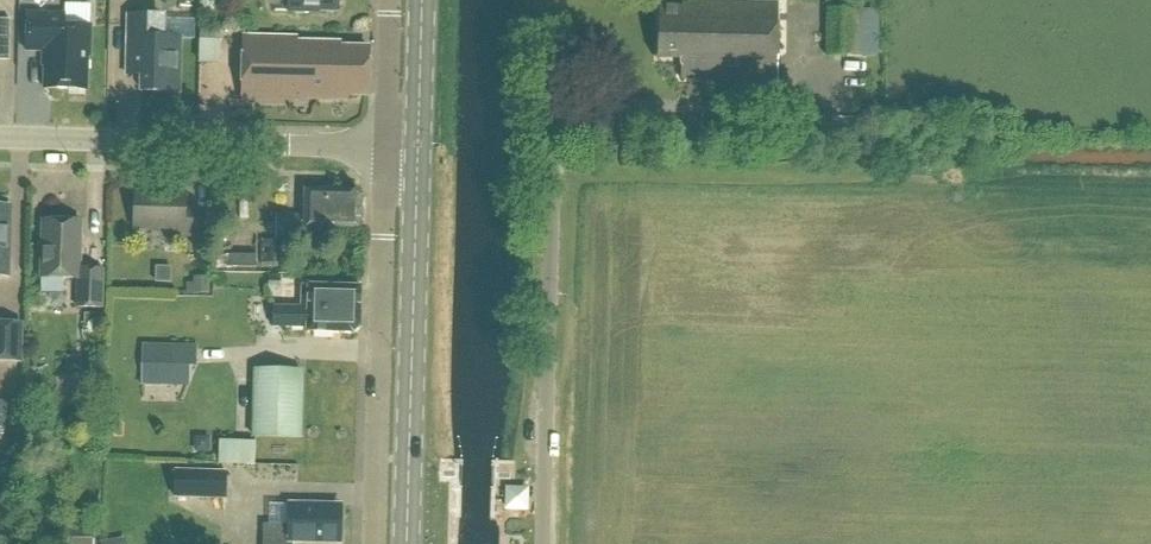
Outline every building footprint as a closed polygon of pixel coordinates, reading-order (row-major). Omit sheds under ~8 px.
[(288,14),(318,15),(318,13),(338,14),(338,0),(288,0),(288,14)] [(777,83),(779,4),(682,2),(682,9),(659,9),(658,60),(680,61),(680,81),(777,83)] [(881,57),(882,11),(826,10),(825,57),(881,57)] [(89,58),(90,27),(64,26),(64,16),(26,15),(25,52),(45,52),(43,91),(86,92),(87,58),(89,58)] [(128,17),(127,58),(126,76),(141,77),(141,87),(153,88),(153,93),(179,94),(180,40),(161,39),(162,18),(128,17)] [(10,31),(10,20),(0,20),(0,61),(9,61),(10,31)] [(212,63),(212,29),(190,28),(190,63),(212,63)] [(368,96),(369,51),(340,50),(340,46),(296,45),(296,39),(243,38),(241,105),(294,106),(294,99),(347,100),(347,96),(368,96)] [(360,233),(362,197),(357,193),(304,191),(303,217),(276,216),(275,241),(304,242),(304,232),(360,233)] [(202,238),(203,212),(183,212),(184,198),(134,196),(134,227),(171,228),(171,237),(202,238)] [(10,216),(0,215),(0,276),(8,277),(10,216)] [(102,309),(103,271),(80,270),(81,223),(43,221),(41,278),(78,279),(77,308),(102,309)] [(256,269),(256,257),(230,256),(230,269),(256,269)] [(269,276),(269,291),(280,291),(280,276),(269,276)] [(187,284),(187,296),(194,296),(209,295),(209,278),(194,278),(194,284),(187,284)] [(360,330),(361,289),(307,287),(307,289),(302,289),(301,309),(273,308),(272,329),(306,330),(306,333),(355,334),(360,330)] [(23,323),(0,323),(0,363),(22,363),(23,323)] [(173,388),(173,346),(143,346),(141,387),(173,388)] [(300,441),(301,373),(254,372),(253,440),(300,441)] [(20,403),(0,402),(0,438),(19,439),(20,403)] [(210,441),(210,464),(247,464),(247,441),(210,441)] [(175,499),(225,500),(226,474),(176,472),(175,499)] [(513,508),(521,508),(525,505),(525,493),(509,492),(509,504),(513,508)] [(341,520),(341,506),(332,506),(289,505),(289,528),(261,527),(261,543),(340,543),(341,520)] [(69,543),(94,543),(94,530),(69,530),(69,543)]
